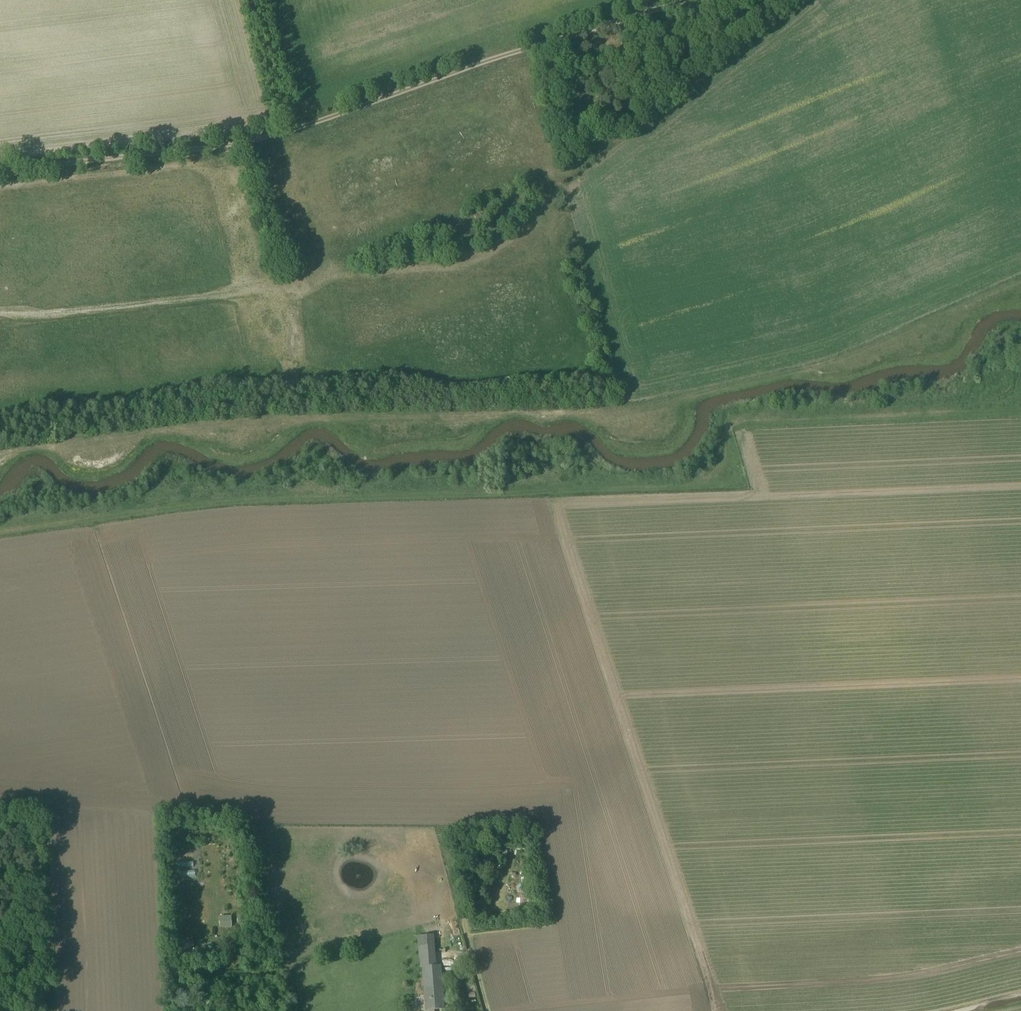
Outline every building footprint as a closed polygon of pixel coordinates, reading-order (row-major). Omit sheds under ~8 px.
[(423,966),(426,1010),(427,1010),(434,1010),(444,1009),(441,965),(423,966)]
